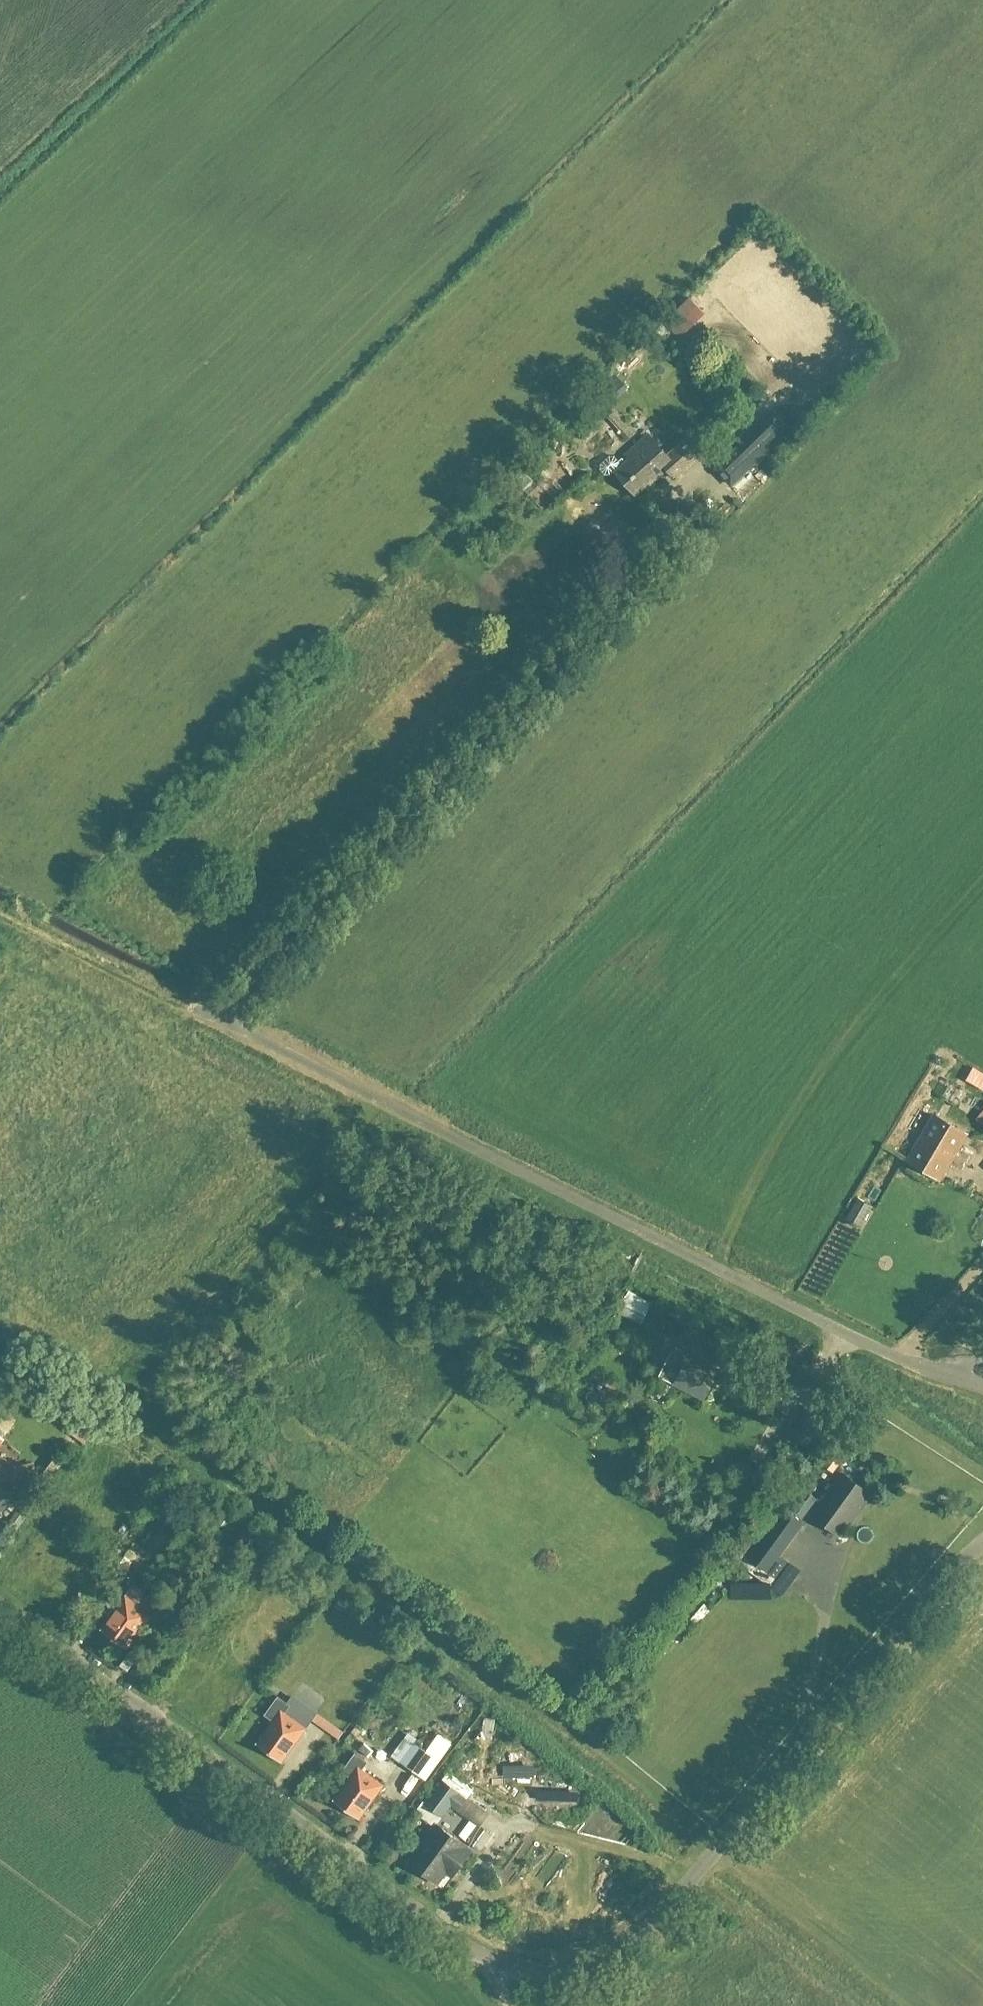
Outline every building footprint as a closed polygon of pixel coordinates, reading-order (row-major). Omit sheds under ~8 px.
[(678,301),(665,316),(682,330),(695,314),(678,301)] [(613,374),(593,393),(606,407),(627,388),(613,374)] [(720,473),(732,484),(790,429),(778,417),(720,473)] [(621,432),(628,440),(634,434),(627,427),(621,432)] [(674,480),(702,454),(688,438),(668,455),(650,434),(627,454),(631,459),(627,462),(623,458),(620,461),(615,456),(610,455),(601,463),(601,468),(606,474),(611,474),(615,470),(616,472),(636,494),(665,469),(674,480)] [(941,1180),(967,1135),(933,1115),(906,1161),(941,1180)] [(641,1326),(648,1314),(630,1304),(624,1317),(641,1326)] [(703,1400),(716,1374),(699,1365),(701,1362),(673,1348),(658,1377),(703,1400)] [(840,1535),(856,1513),(858,1514),(872,1494),(843,1473),(821,1502),(811,1495),(796,1517),(784,1508),(749,1557),(769,1572),(804,1523),(805,1525),(812,1515),(840,1535)] [(13,1498),(2,1490),(0,1493),(0,1516),(13,1498)] [(101,1629),(100,1630),(128,1649),(129,1648),(128,1647),(145,1622),(154,1628),(167,1608),(156,1600),(148,1612),(125,1596),(102,1630),(101,1629)] [(704,1602),(692,1616),(699,1622),(711,1608),(704,1602)] [(255,1744),(282,1764),(283,1763),(283,1762),(306,1729),(282,1712),(288,1704),(278,1697),(264,1716),(272,1722),(257,1744),(256,1743),(255,1744)] [(332,1801),(359,1821),(361,1819),(360,1819),(383,1786),(359,1769),(365,1761),(355,1754),(341,1773),(350,1779),(334,1800),(333,1800),(332,1801)] [(466,1799),(442,1781),(426,1804),(443,1817),(452,1805),(458,1810),(466,1799)] [(467,1843),(439,1823),(411,1860),(440,1881),(448,1869),(455,1874),(473,1848),(467,1844),(467,1843)] [(482,1852),(492,1837),(478,1827),(468,1842),(482,1852)] [(523,1838),(505,1869),(518,1876),(535,1844),(523,1838)]
